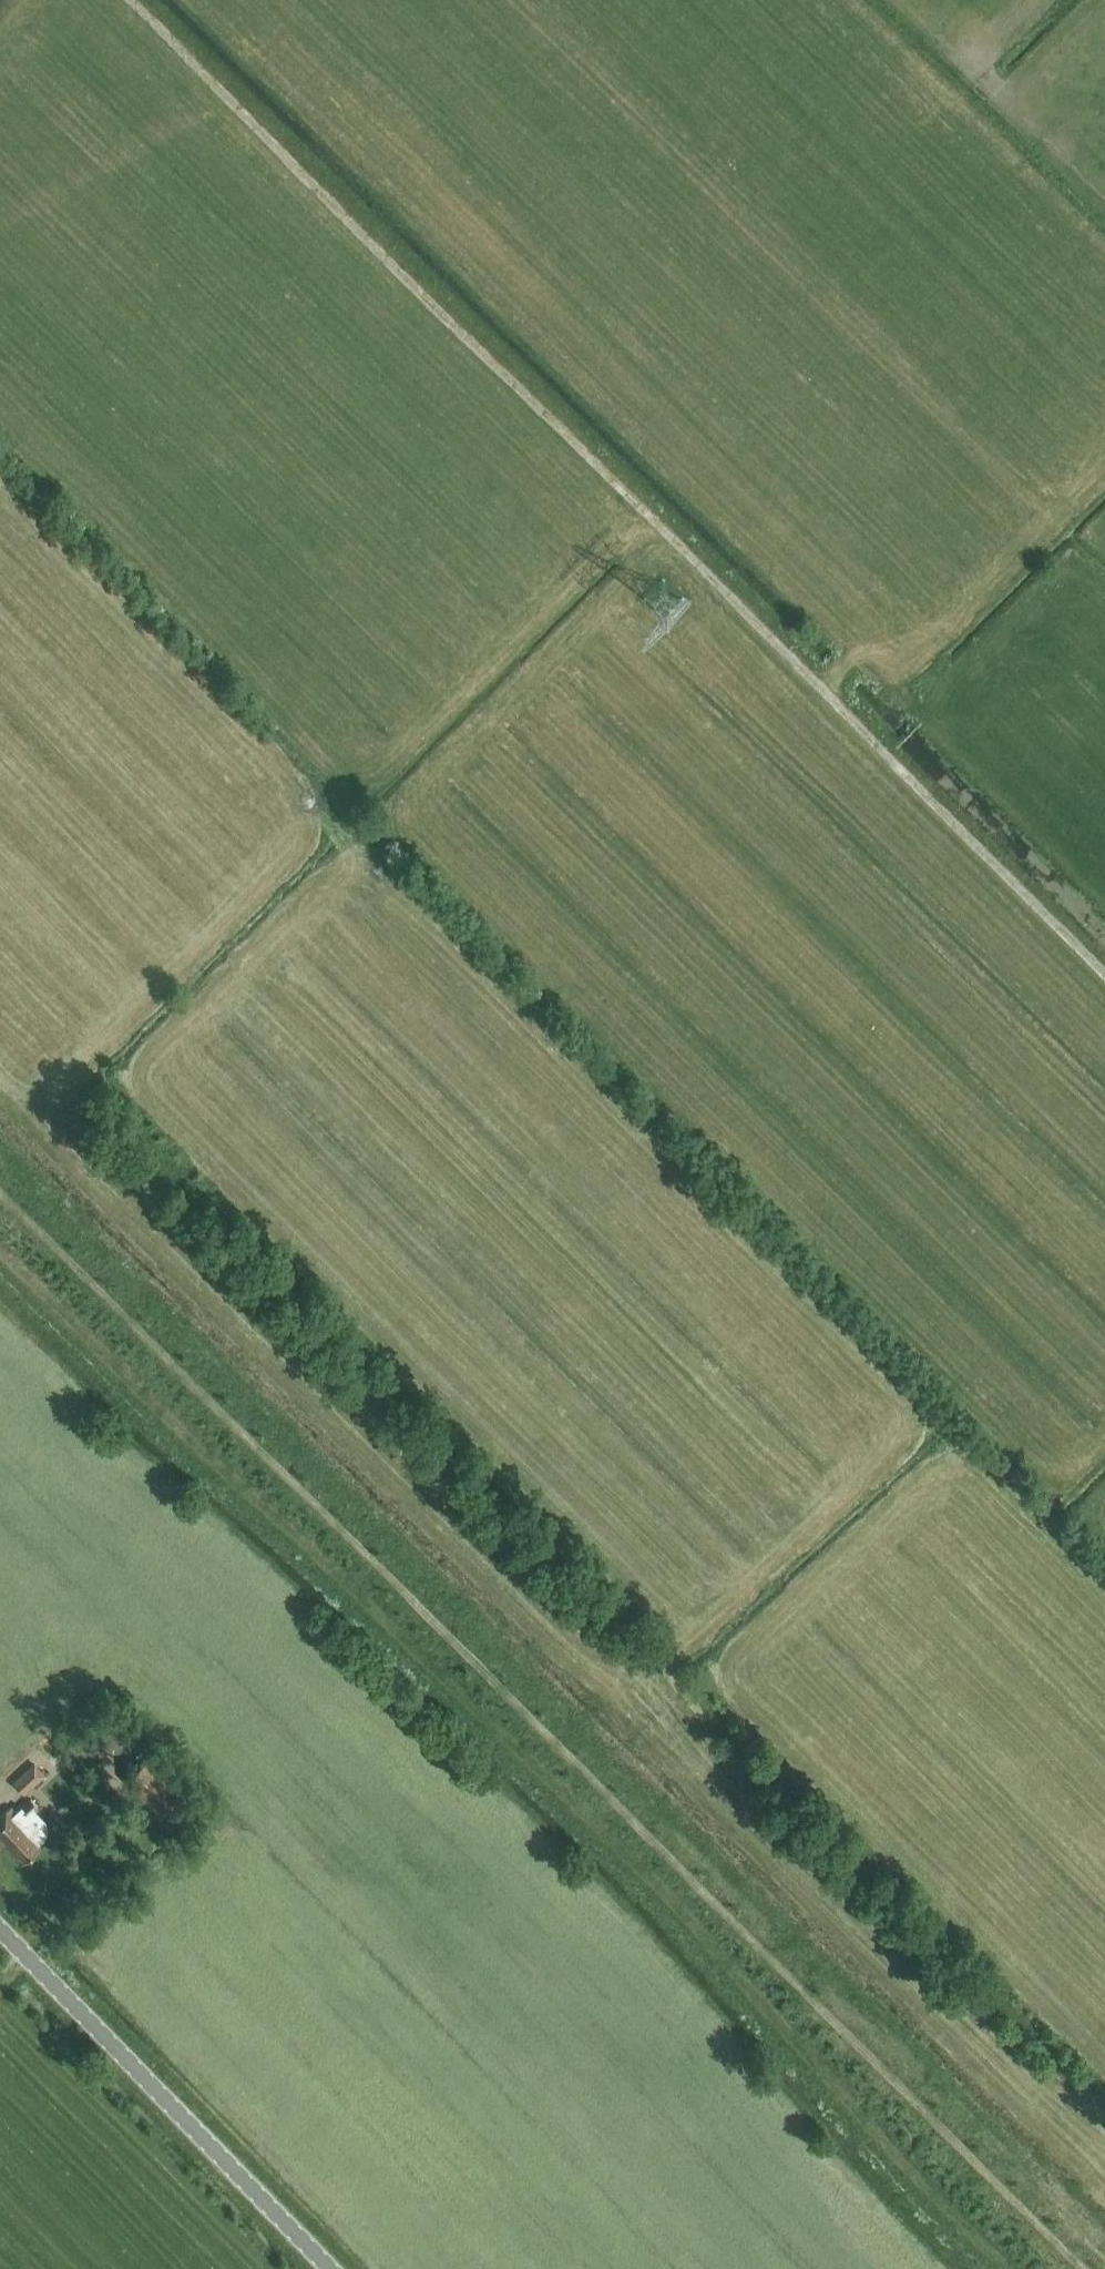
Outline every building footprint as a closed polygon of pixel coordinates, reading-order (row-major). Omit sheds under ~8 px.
[(144,1759),(121,1781),(158,1819),(181,1798),(144,1759)] [(25,1795),(46,1776),(34,1763),(14,1783),(25,1795)] [(37,1810),(39,1809),(31,1800),(16,1813),(11,1808),(0,1819),(0,1840),(23,1864),(41,1847),(46,1840),(49,1835),(49,1831),(48,1827),(47,1822),(44,1819),(37,1810)]
